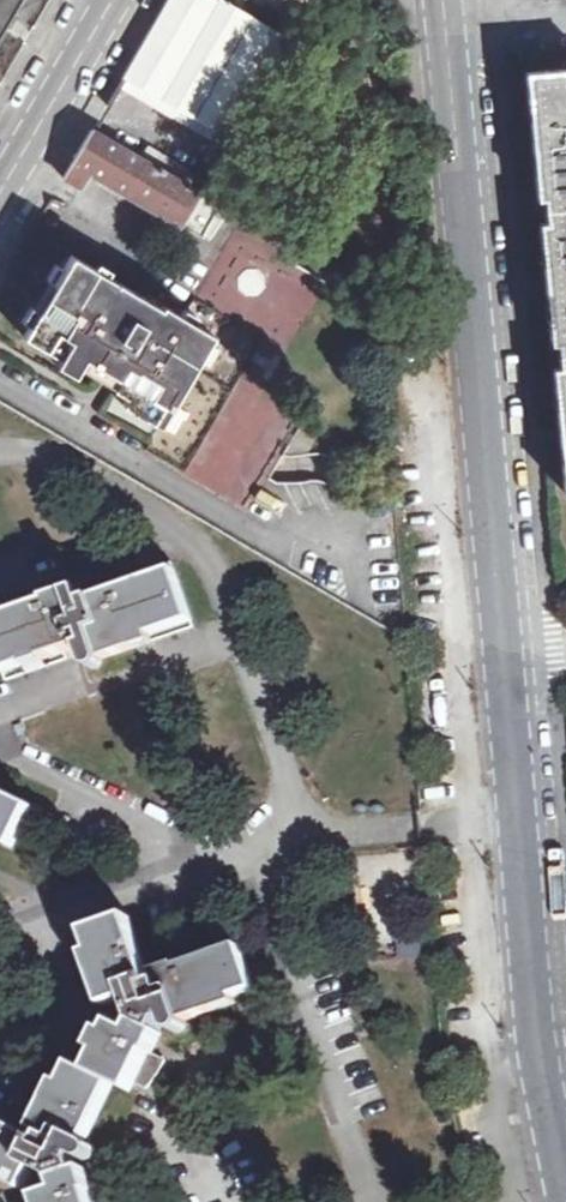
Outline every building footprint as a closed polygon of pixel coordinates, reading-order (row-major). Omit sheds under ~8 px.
[(8,12),(16,0),(0,0),(0,27),(8,12)] [(223,0),(170,0),(126,76),(229,137),(286,37),(223,0)] [(526,72),(538,197),(544,196),(547,223),(540,223),(552,341),(558,340),(561,367),(553,368),(565,492),(565,68),(526,72)] [(199,190),(92,129),(63,177),(79,186),(81,185),(90,170),(128,193),(204,237),(225,202),(200,188),(199,190)] [(176,321),(71,258),(27,336),(165,417),(210,341),(176,321)] [(183,474),(242,506),(293,416),(259,397),(272,373),(247,360),(183,474)] [(0,611),(0,659),(7,681),(70,660),(67,653),(81,648),(86,663),(87,665),(88,667),(90,668),(91,669),(93,669),(95,669),(96,669),(98,669),(100,668),(101,667),(103,665),(104,663),(104,661),(104,659),(133,648),(134,649),(196,628),(174,563),(132,577),(135,585),(85,602),(81,590),(70,593),(49,600),(48,595),(0,611)] [(35,839),(21,800),(0,808),(0,852),(35,839)] [(102,973),(96,975),(107,1007),(130,999),(138,1023),(132,1032),(113,1024),(87,1072),(73,1066),(56,1103),(50,1102),(35,1132),(44,1136),(41,1142),(0,1122),(0,1177),(25,1190),(26,1191),(36,1170),(55,1179),(59,1191),(39,1198),(40,1201),(94,1201),(84,1171),(81,1172),(78,1162),(79,1158),(83,1160),(87,1162),(95,1159),(97,1155),(97,1150),(95,1146),(91,1144),(86,1142),(114,1085),(115,1085),(116,1084),(128,1090),(147,1051),(153,1053),(161,1035),(162,1034),(160,1033),(165,1024),(169,1022),(171,1026),(171,1029),(173,1031),(175,1033),(177,1033),(179,1033),(182,1032),(184,1032),(185,1030),(187,1028),(188,1026),(187,1023),(186,1021),(186,1020),(217,1009),(215,1004),(255,989),(256,989),(241,948),(180,971),(177,966),(159,973),(157,973),(161,983),(154,986),(152,981),(151,981),(130,920),(129,918),(88,933),(102,973)]
